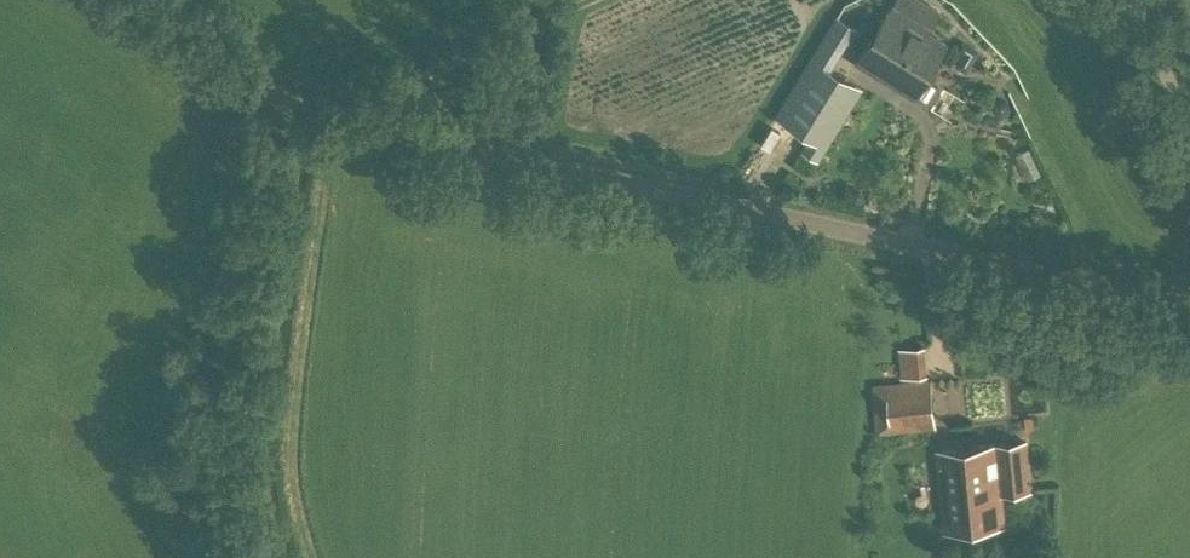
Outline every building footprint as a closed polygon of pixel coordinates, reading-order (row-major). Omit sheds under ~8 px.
[(926,74),(944,44),(926,32),(938,10),(921,0),(891,0),(867,42),(854,62),(911,97),(912,96),(923,103),(934,101),(940,92),(937,81),(926,74)] [(827,28),(845,40),(847,41),(857,25),(837,13),(836,12),(827,28)] [(864,87),(832,67),(838,57),(817,43),(772,115),(825,148),(864,87)] [(1030,148),(1016,156),(1030,177),(1043,168),(1030,148)] [(936,429),(932,379),(927,380),(872,385),(876,434),(936,429)] [(1031,490),(1025,441),(936,449),(945,531),(1005,525),(1002,495),(1031,490)]
